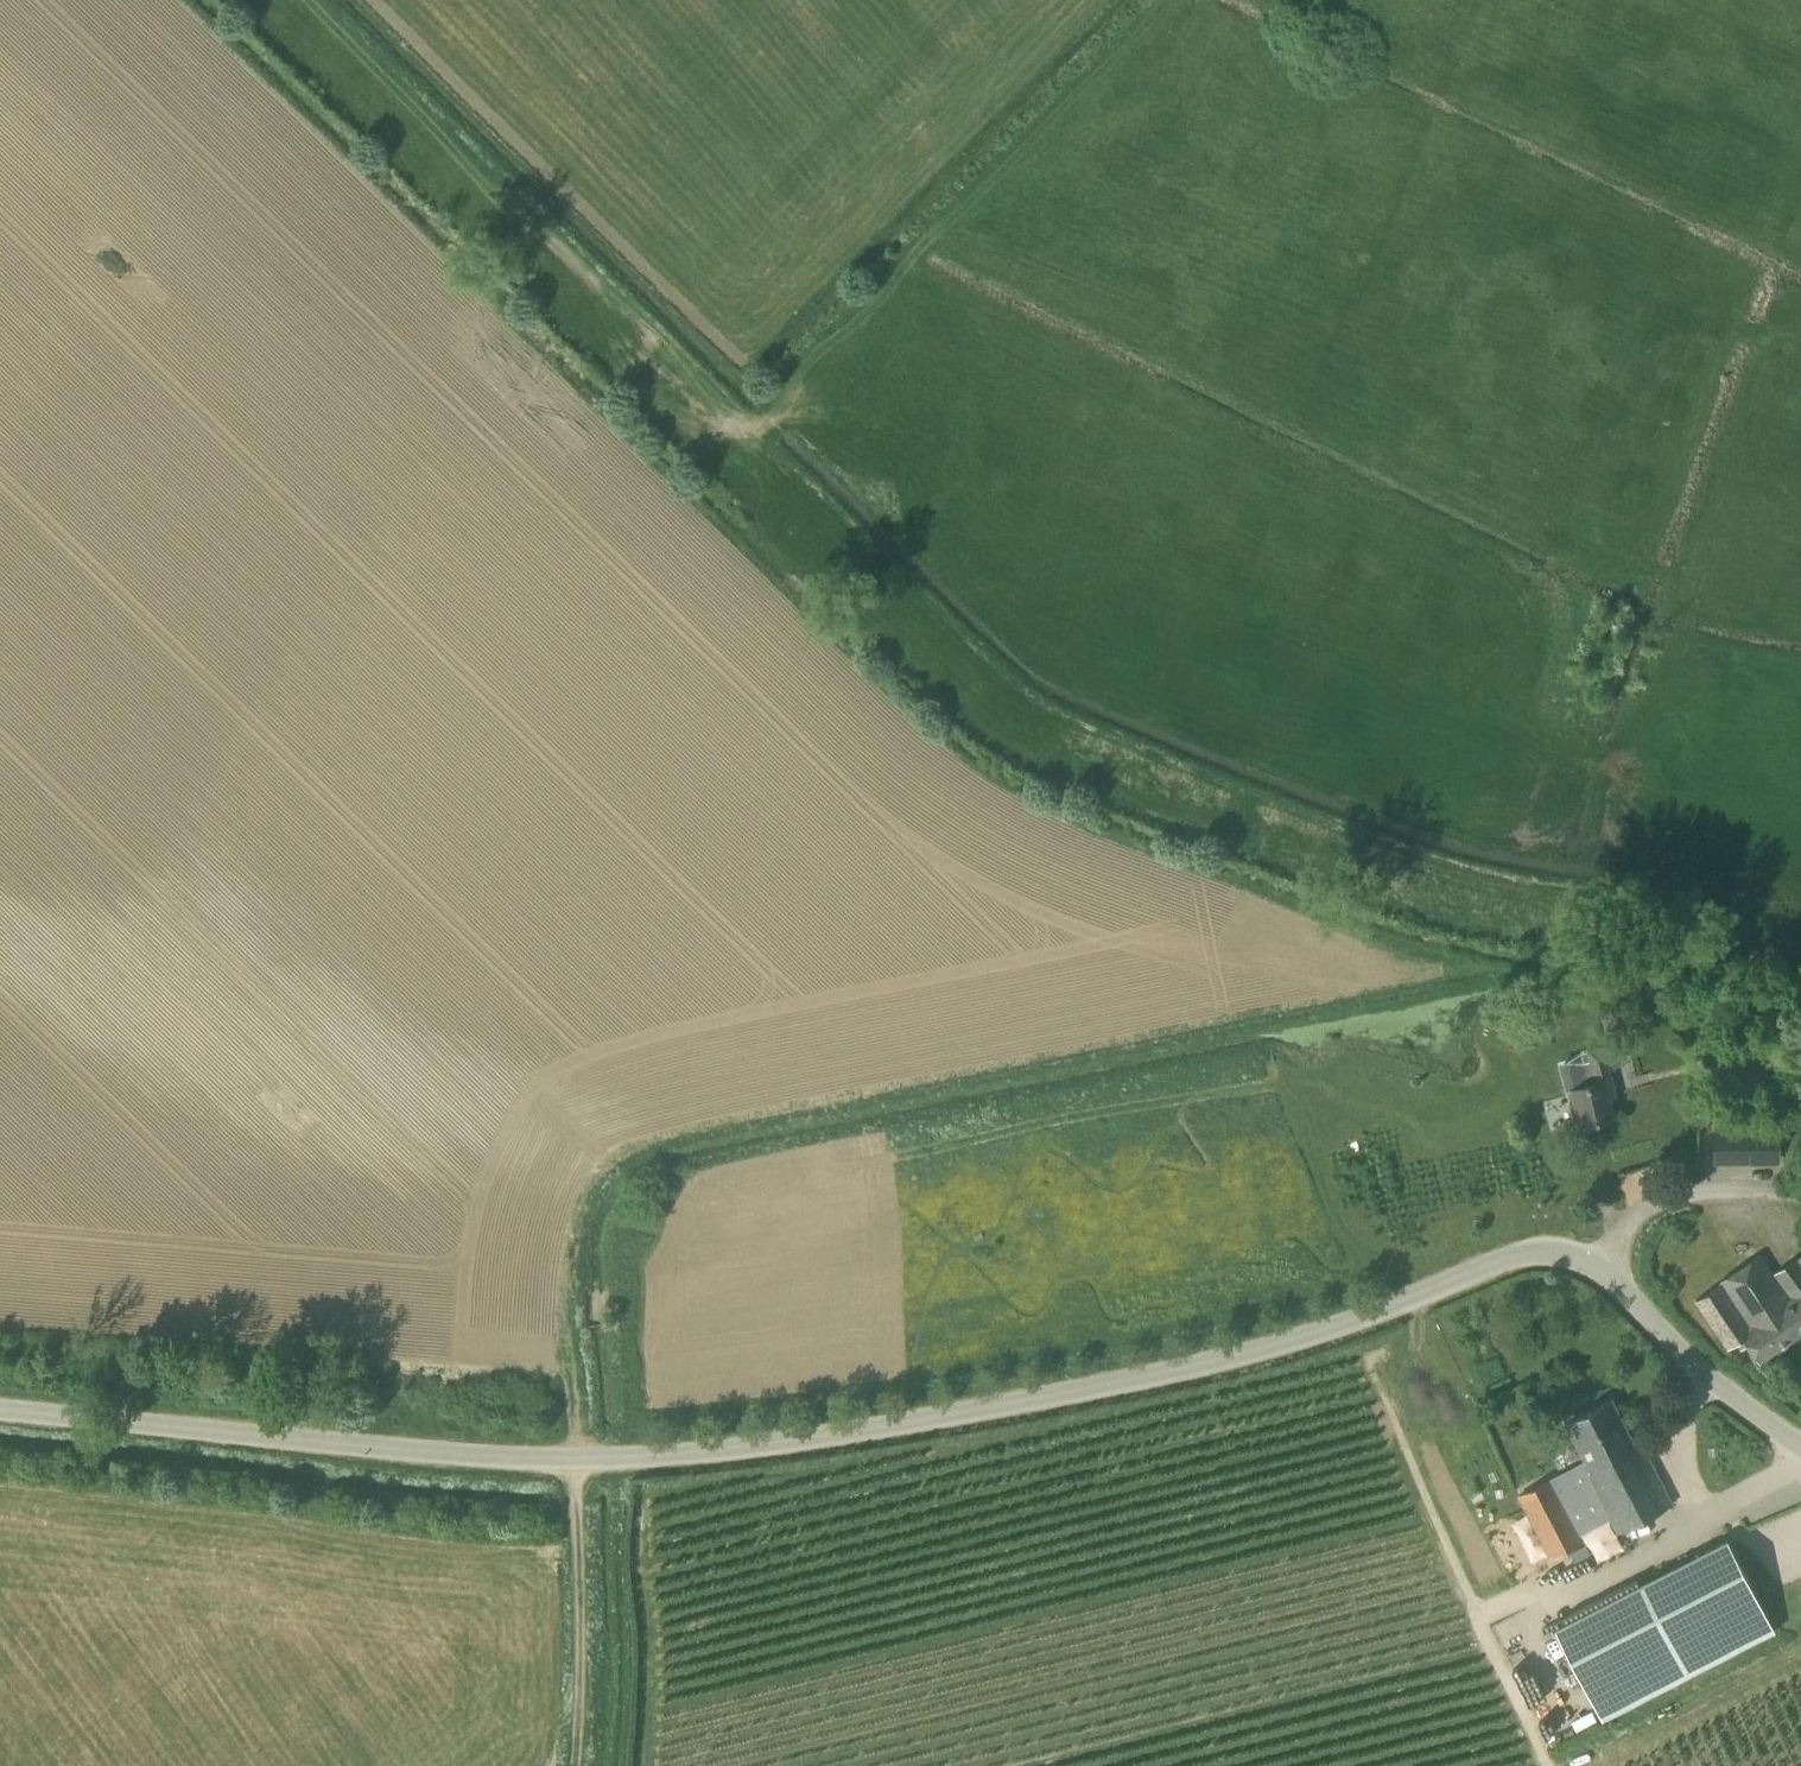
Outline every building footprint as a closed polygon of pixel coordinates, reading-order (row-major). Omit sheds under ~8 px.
[(1623,1060),(1618,1044),(1581,1053),(1567,1061),(1557,1063),(1564,1092),(1572,1090),(1581,1127),(1612,1120),(1606,1099),(1614,1097),(1606,1064),(1623,1060)] [(1712,1129),(1713,1164),(1779,1164),(1780,1164),(1779,1129),(1712,1129)] [(1759,1255),(1694,1301),(1727,1348),(1742,1338),(1760,1363),(1800,1333),(1800,1267),(1795,1259),(1773,1275),(1759,1255)] [(1632,1443),(1610,1401),(1565,1424),(1585,1459),(1518,1497),(1550,1558),(1582,1541),(1559,1496),(1588,1481),(1616,1534),(1670,1505),(1637,1441),(1632,1443)] [(1602,1719),(1772,1631),(1725,1540),(1555,1628),(1602,1719)]
